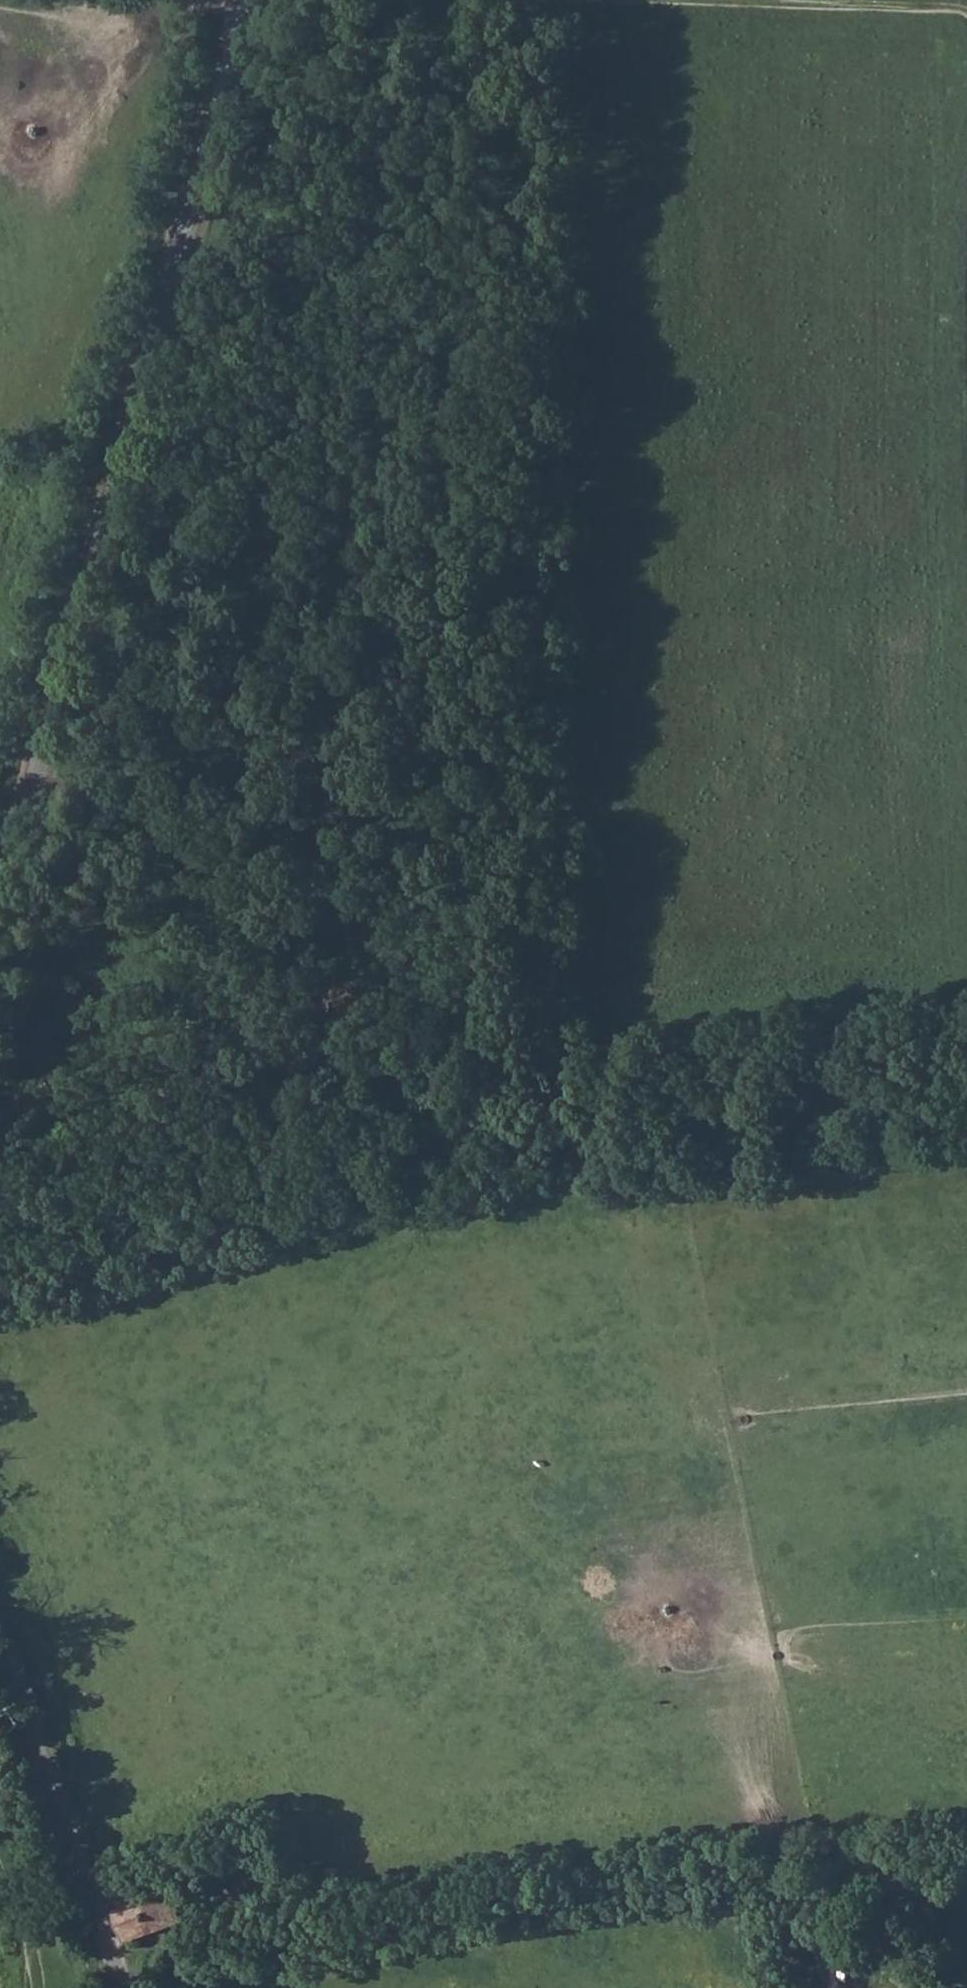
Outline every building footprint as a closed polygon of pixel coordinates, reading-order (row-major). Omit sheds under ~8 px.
[(300,1855),(291,1858),(294,1868),(304,1865),(300,1855)] [(172,1889),(123,1904),(135,1935),(182,1919),(172,1889)]
